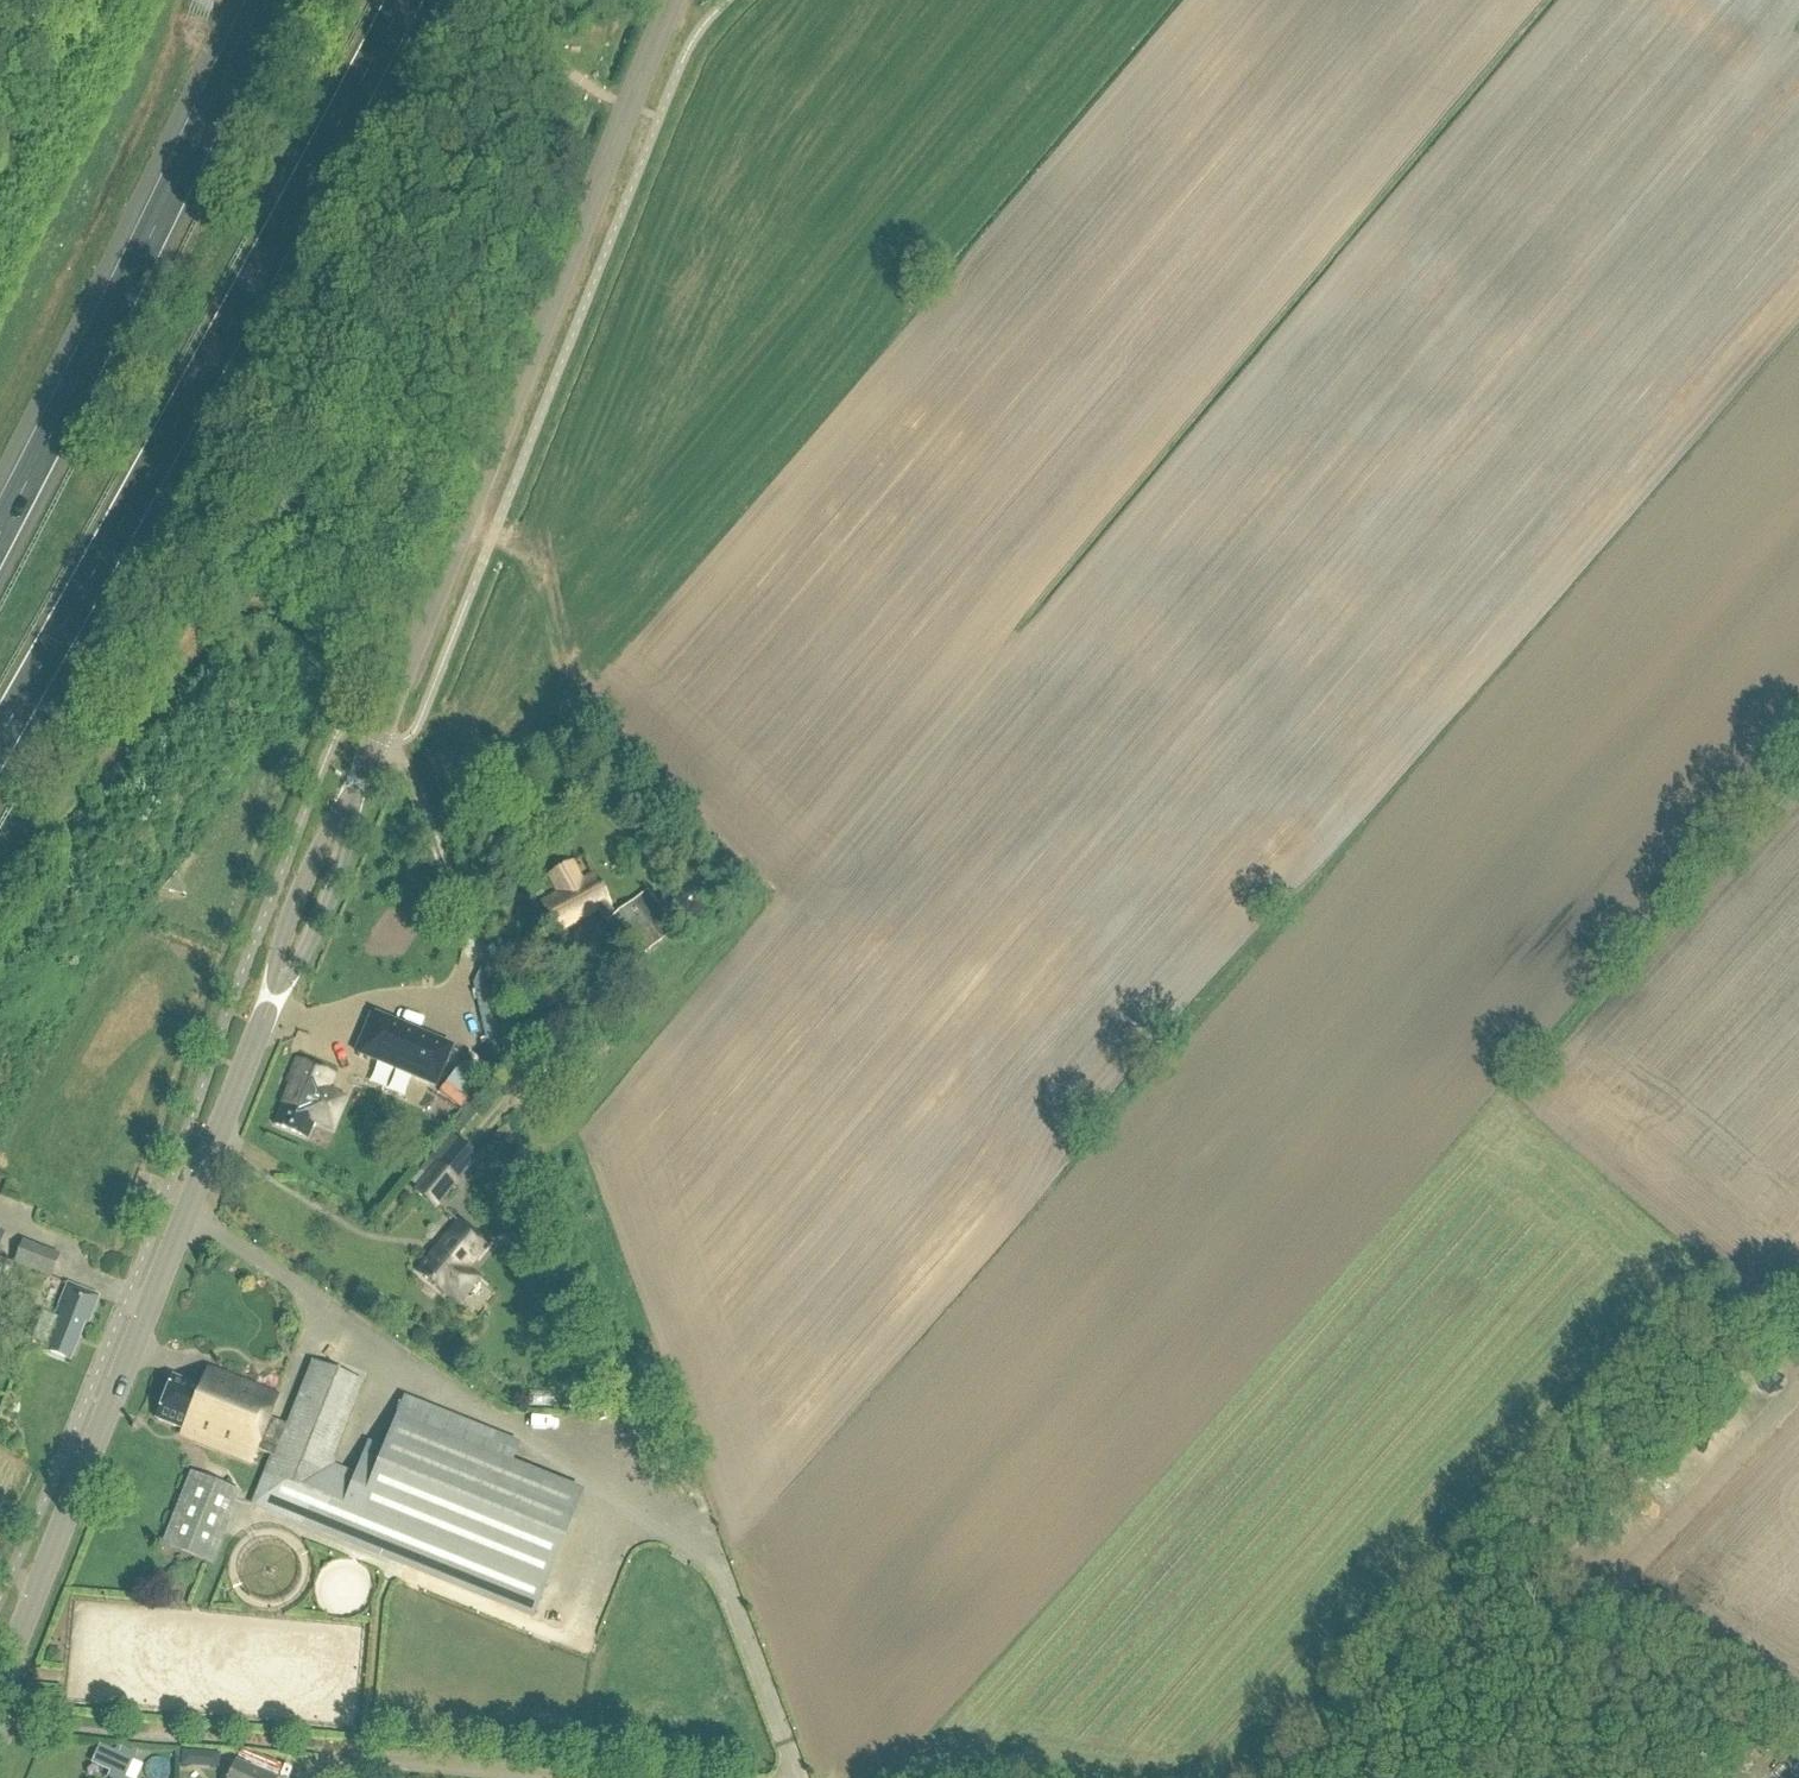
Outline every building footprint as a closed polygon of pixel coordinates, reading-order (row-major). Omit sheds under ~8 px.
[(581,883),(573,865),(550,878),(559,895),(542,904),(556,936),(598,912),(607,924),(606,925),(636,964),(660,943),(652,932),(669,918),(648,892),(616,917),(608,907),(610,906),(594,876),(581,883)] [(697,886),(688,893),(699,907),(709,900),(697,886)] [(585,955),(573,962),(581,976),(593,969),(585,955)] [(554,987),(540,995),(548,1009),(562,1001),(554,987)] [(432,1088),(447,1052),(369,1017),(353,1054),(432,1088)] [(307,1138),(334,1077),(297,1062),(288,1083),(292,1085),(276,1126),(307,1138)] [(457,1121),(451,1129),(460,1136),(466,1129),(457,1121)] [(432,1211),(457,1183),(436,1165),(412,1193),(432,1211)] [(457,1305),(477,1280),(467,1272),(488,1247),(461,1224),(418,1276),(445,1299),(447,1297),(457,1305)] [(50,1281),(59,1257),(22,1242),(12,1266),(50,1281)] [(88,1323),(98,1298),(69,1286),(43,1350),(70,1361),(85,1322),(88,1323)] [(328,1469),(363,1384),(314,1363),(288,1427),(269,1420),(278,1398),(209,1370),(201,1390),(174,1379),(156,1421),(183,1432),(180,1437),(251,1465),(257,1451),(275,1459),(257,1504),(530,1614),(529,1618),(531,1618),(580,1495),(578,1495),(508,1466),(515,1448),(408,1404),(408,1403),(407,1402),(383,1459),(368,1453),(357,1481),(328,1469)] [(120,1438),(215,1477),(223,1457),(128,1419),(120,1438)] [(211,1567),(239,1494),(189,1474),(160,1547),(211,1567)] [(317,1586),(284,1569),(271,1595),(304,1612),(317,1586)] [(397,1591),(421,1598),(424,1588),(400,1581),(397,1591)] [(217,1769),(218,1754),(183,1752),(182,1767),(217,1769)] [(1733,1762),(1722,1753),(1715,1761),(1726,1770),(1733,1762)] [(95,1754),(90,1766),(105,1773),(111,1761),(95,1754)] [(111,1773),(109,1777),(110,1777),(124,1777),(125,1775),(131,1762),(121,1757),(119,1761),(117,1766),(114,1765),(113,1769),(111,1773)] [(147,1759),(147,1775),(177,1775),(177,1759),(147,1759)] [(236,1761),(229,1777),(275,1777),(236,1761)]
